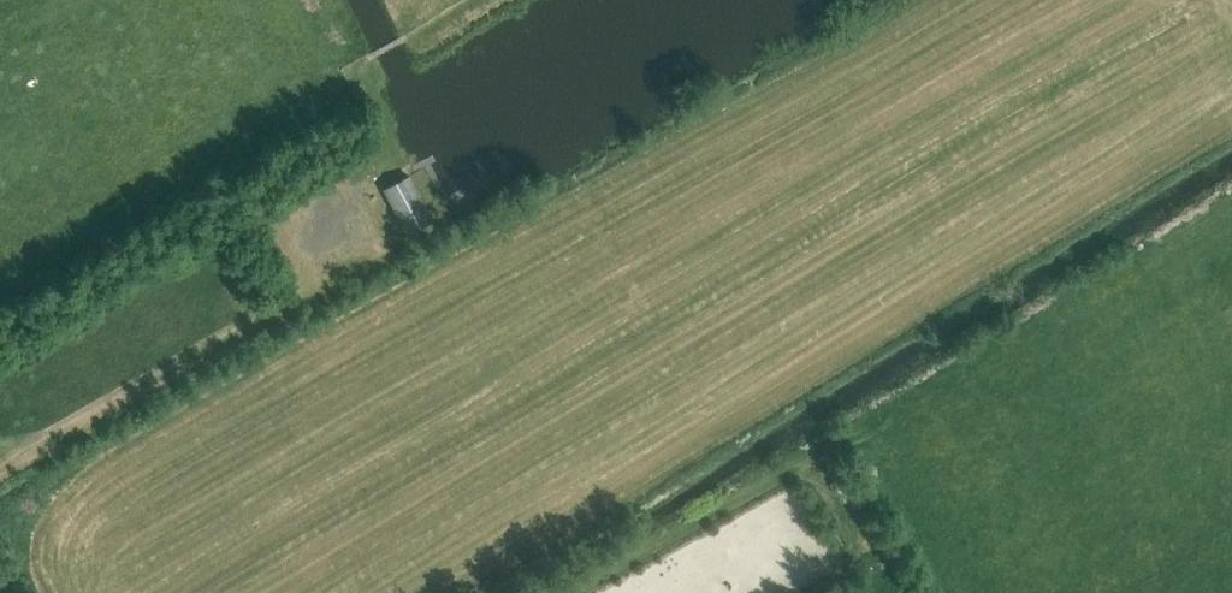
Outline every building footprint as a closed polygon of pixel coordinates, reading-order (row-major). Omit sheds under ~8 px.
[(432,222),(407,175),(382,189),(408,236),(432,222)]
